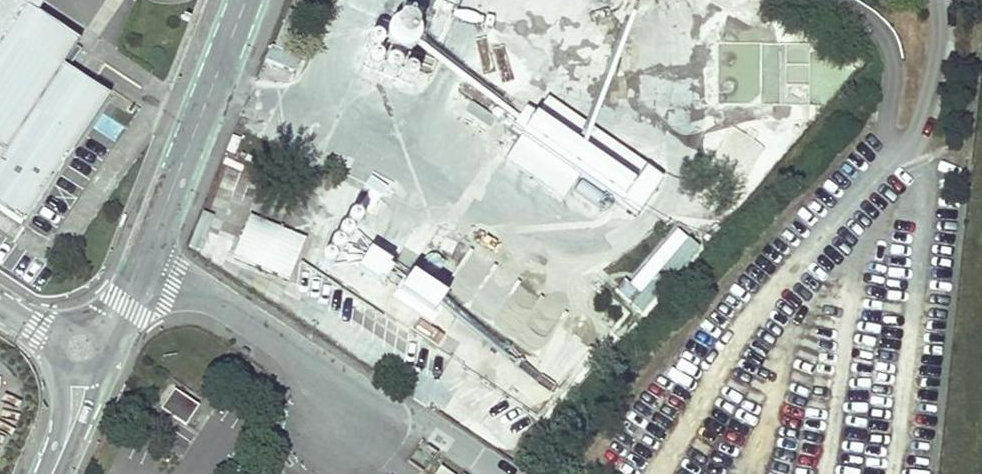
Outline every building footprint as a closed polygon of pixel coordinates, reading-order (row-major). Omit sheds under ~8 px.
[(19,213),(100,88),(57,60),(74,33),(32,6),(35,0),(0,0),(0,201),(19,213)] [(269,42),(263,57),(292,69),(299,54),(269,42)] [(718,101),(760,101),(759,43),(718,43),(718,101)] [(846,47),(762,47),(762,97),(774,97),(774,85),(798,85),(798,101),(846,101),(846,47)] [(640,214),(663,172),(587,131),(579,147),(552,132),(561,115),(543,105),(538,114),(529,110),(500,162),(565,197),(575,179),(640,214)] [(730,197),(764,148),(732,127),(699,176),(730,197)] [(247,212),(230,253),(289,276),(306,235),(247,212)] [(652,260),(663,269),(687,239),(676,230),(652,260)] [(161,413),(187,425),(197,403),(171,391),(161,413)]
